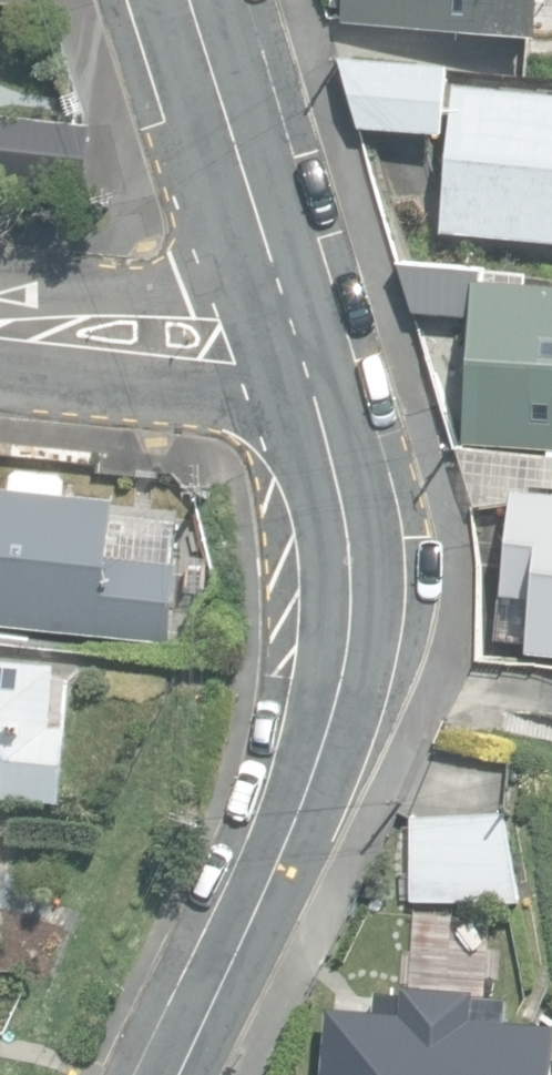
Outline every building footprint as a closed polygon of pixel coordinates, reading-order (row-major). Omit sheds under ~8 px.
[(540,44),(544,5),(549,6),(550,0),(332,0),(331,10),(344,11),(343,25),(540,44)] [(360,128),(443,131),(449,75),(341,62),(360,128)] [(442,233),(551,245),(551,98),(457,88),(442,233)] [(80,185),(85,133),(2,124),(0,144),(0,178),(80,185)] [(551,460),(551,286),(487,281),(487,269),(400,261),(416,315),(472,320),(472,310),(474,310),(470,348),(463,346),(460,388),(467,388),(464,442),(551,451),(551,460)] [(459,448),(475,510),(511,510),(502,641),(527,644),(526,658),(551,658),(551,460),(459,448)] [(172,648),(187,525),(117,517),(118,503),(82,499),(84,484),(16,476),(14,492),(0,490),(0,627),(172,648)] [(62,806),(70,729),(65,728),(69,682),(58,681),(59,670),(0,664),(0,800),(62,806)] [(410,814),(410,902),(523,901),(504,820),(410,814)] [(513,1025),(504,1024),(473,1022),(474,1002),(475,994),(402,989),(402,997),(378,995),(377,1013),(328,1009),(323,1074),(509,1074),(513,1025)]
